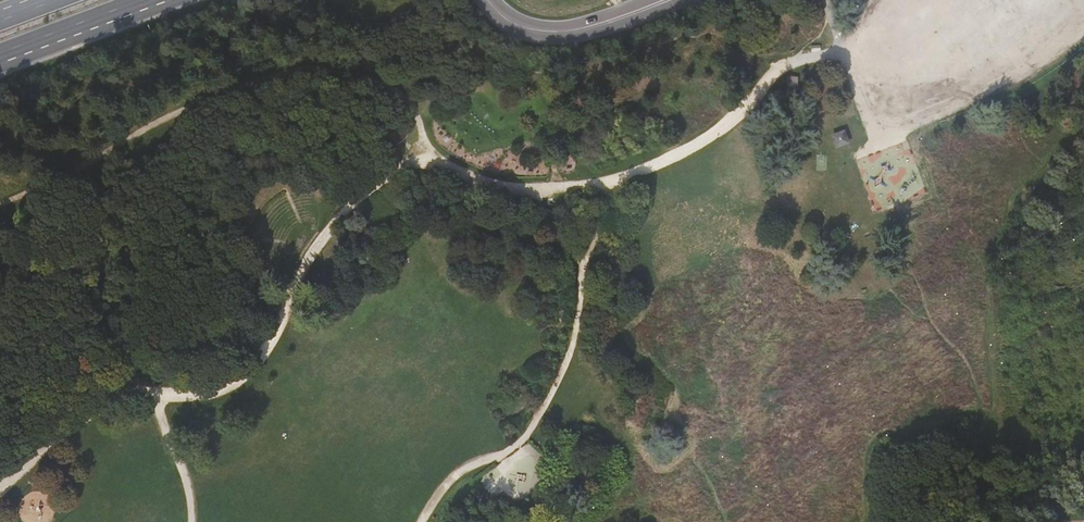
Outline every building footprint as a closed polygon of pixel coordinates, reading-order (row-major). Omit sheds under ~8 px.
[(792,3),(786,4),(787,12),(794,10),(792,3)] [(793,78),(784,77),(784,90),(793,91),(793,78)] [(399,144),(407,138),(401,132),(394,138),(399,144)] [(837,149),(848,145),(844,133),(833,137),(837,149)] [(255,305),(250,314),(258,319),(263,310),(255,305)]
